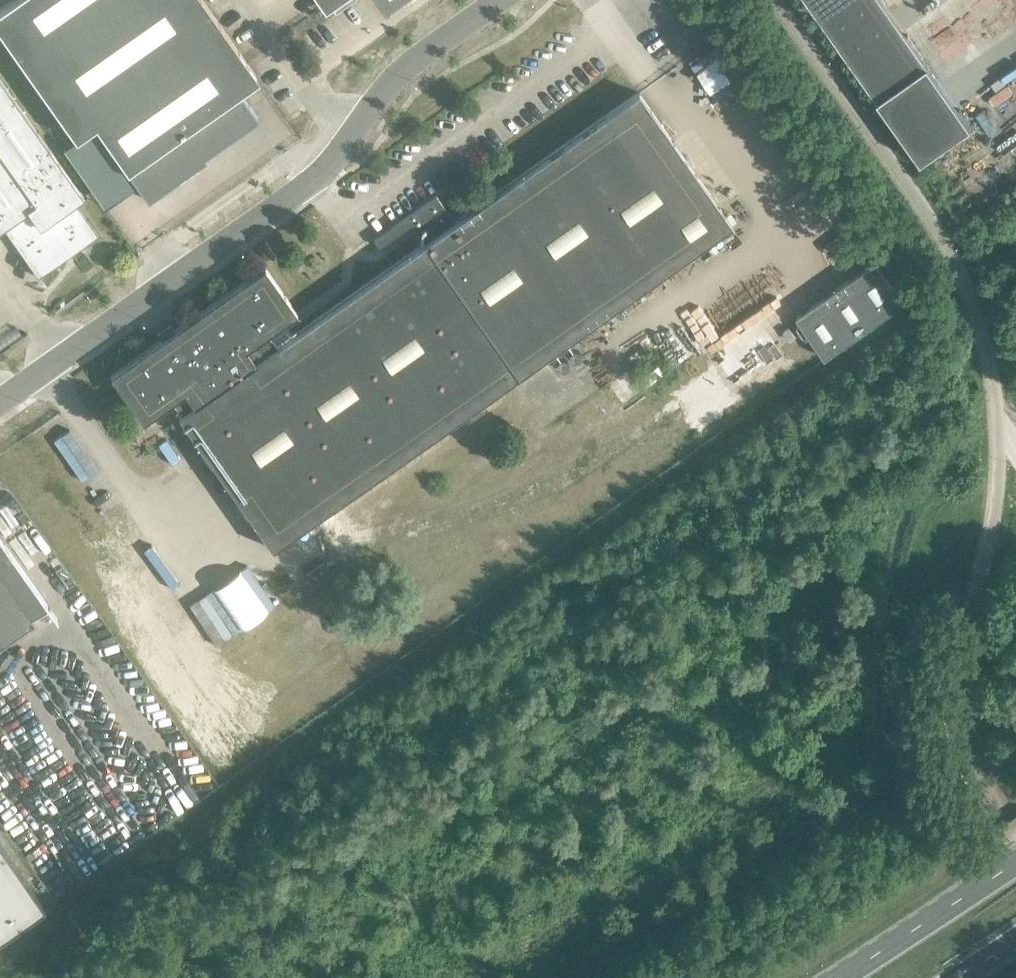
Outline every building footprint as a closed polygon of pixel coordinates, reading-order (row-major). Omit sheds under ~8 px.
[(258,79),(203,0),(14,0),(0,10),(0,31),(76,139),(78,138),(76,136),(94,123),(148,200),(188,171),(186,168),(198,160),(200,163),(205,159),(203,156),(257,119),(235,87),(253,74),(257,80),(258,79)] [(324,8),(329,5),(335,14),(354,0),(318,0),(324,8)] [(921,161),(971,126),(883,0),(808,0),(921,161)] [(4,227),(39,276),(65,258),(61,253),(68,249),(72,253),(97,235),(74,202),(83,197),(0,79),(0,230),(4,227)] [(436,195),(374,239),(379,247),(411,224),(425,243),(277,347),(268,334),(297,313),(265,267),(111,376),(143,422),(172,401),(181,415),(179,416),(272,549),(518,376),(519,377),(520,377),(519,376),(732,225),(638,92),(455,222),(436,195)] [(797,317),(825,358),(905,302),(877,261),(797,317)] [(0,538),(0,646),(34,622),(31,616),(47,605),(0,538)] [(45,908),(0,844),(0,940),(45,908)]
